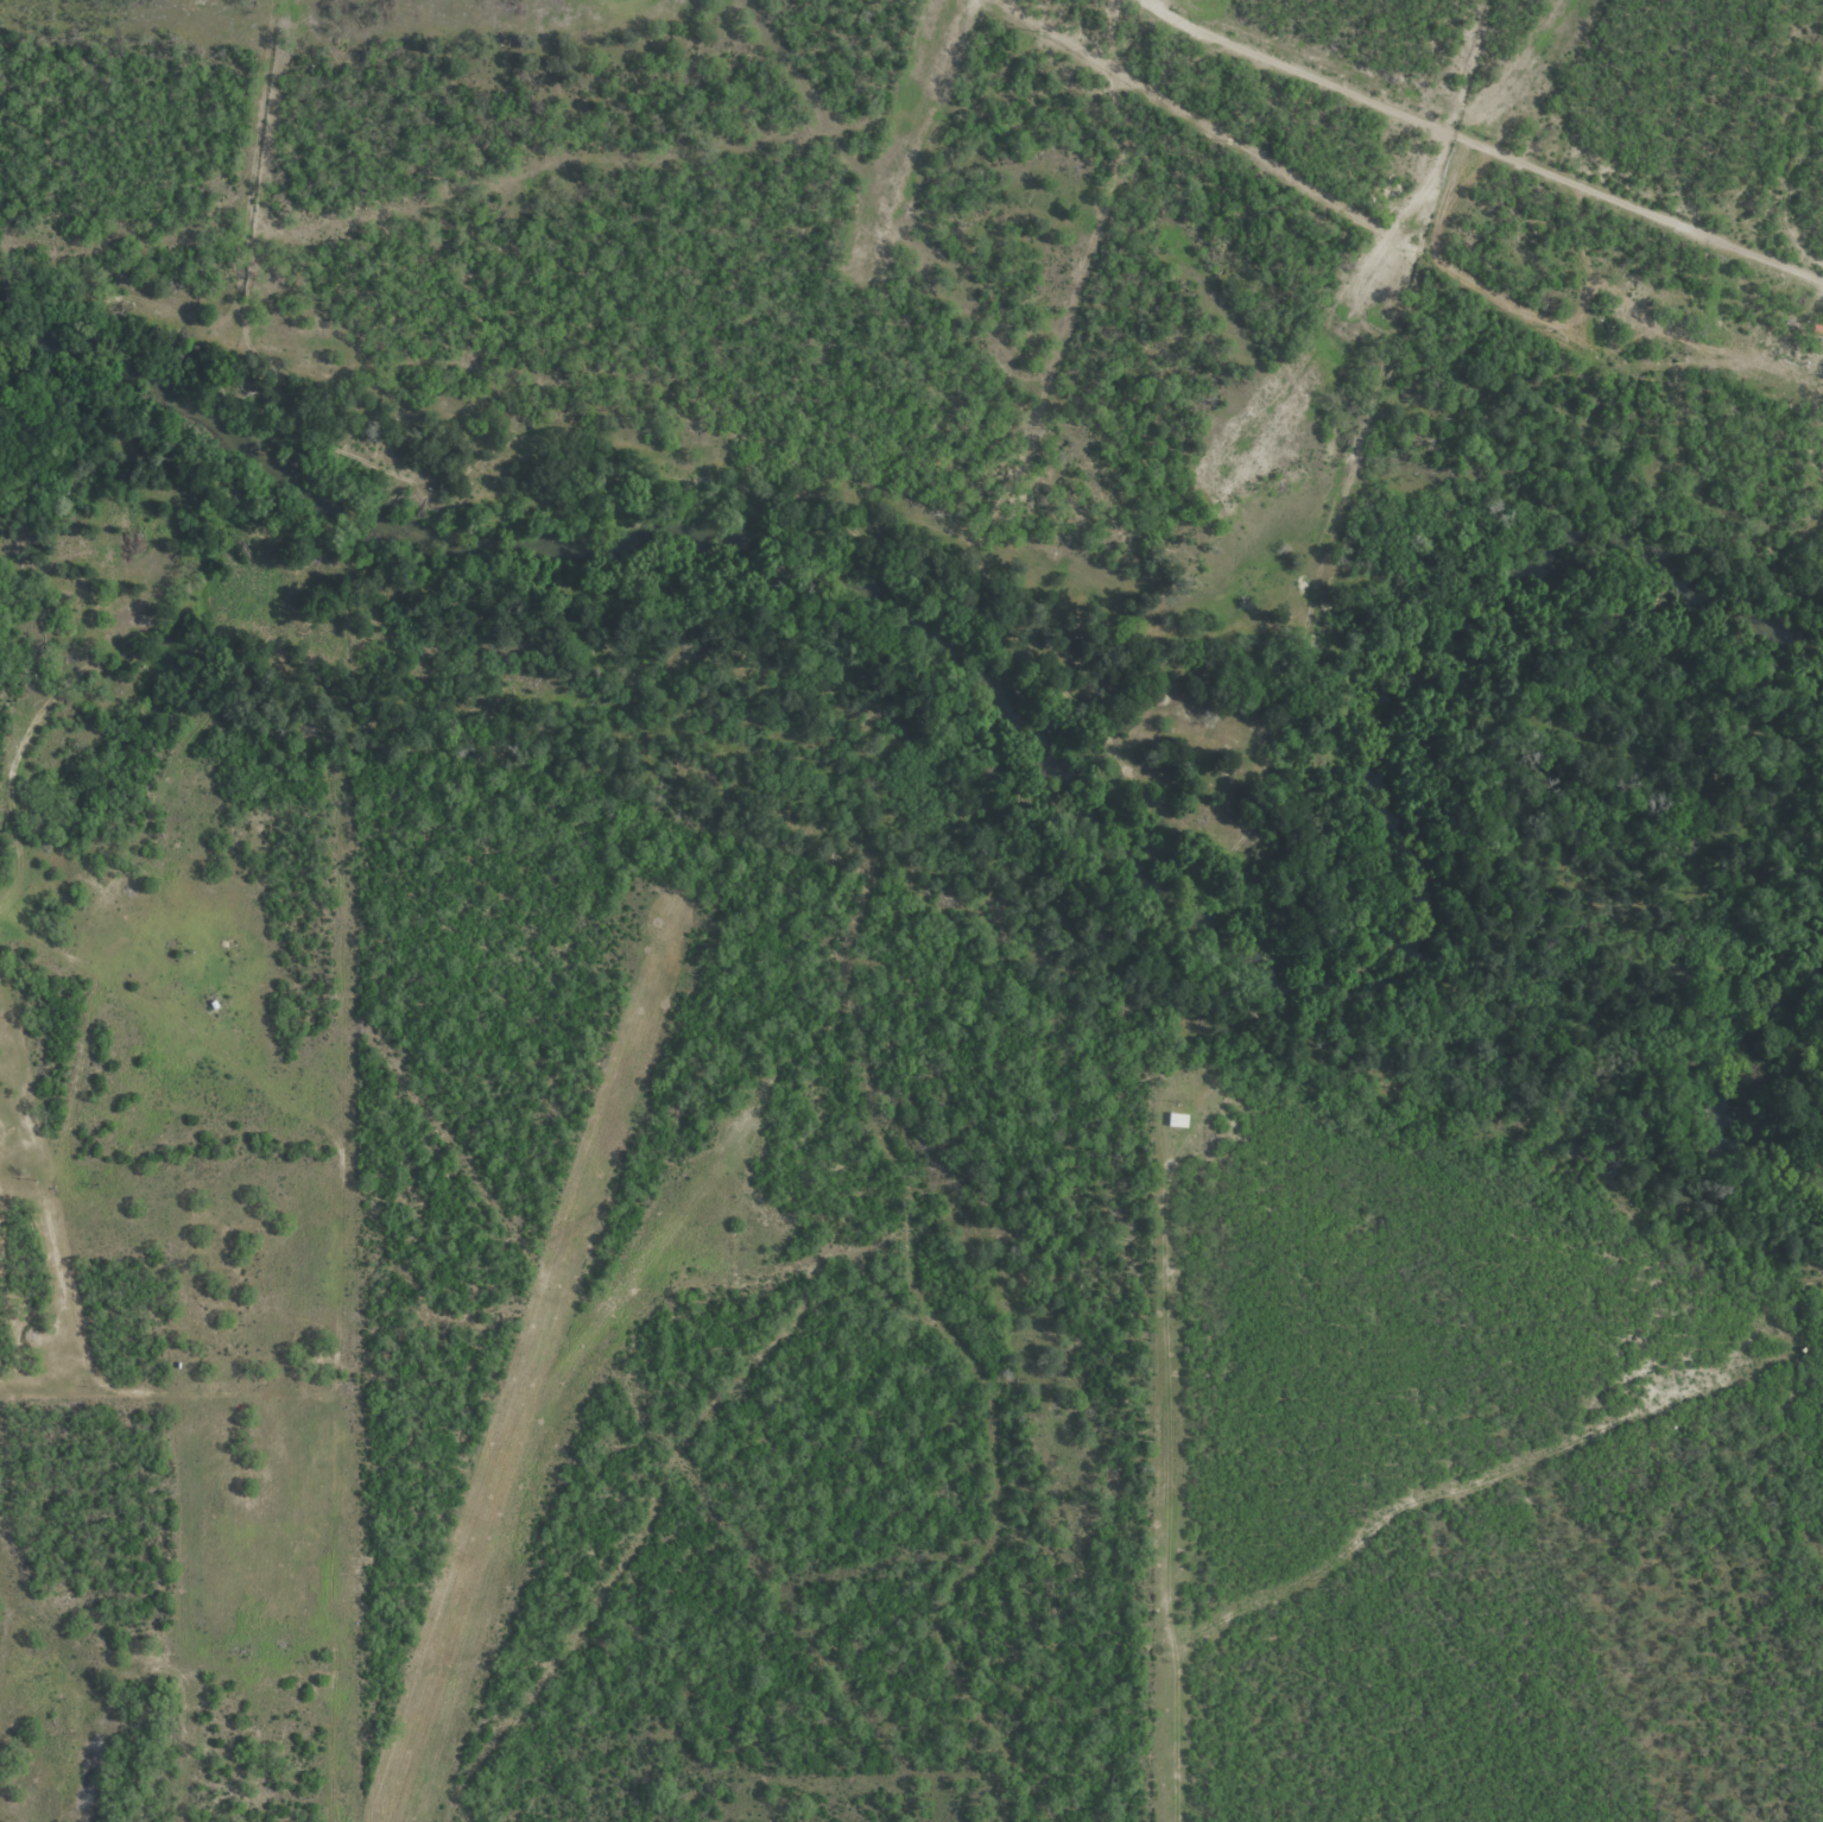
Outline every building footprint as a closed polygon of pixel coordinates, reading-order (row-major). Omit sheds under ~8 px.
[(1812,322),(1822,325),(1822,333),(1810,330),(1812,322)] [(1184,1127),(1165,1127),(1165,1114),(1184,1115),(1184,1127)]
